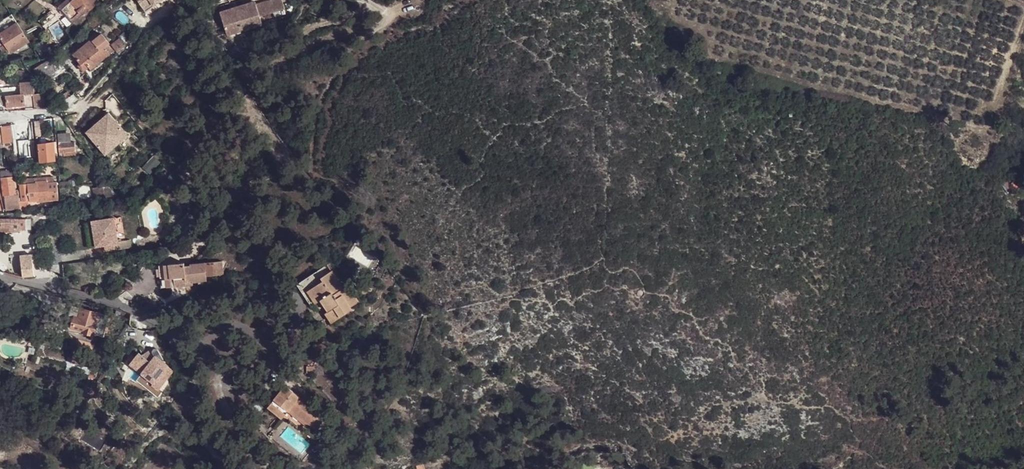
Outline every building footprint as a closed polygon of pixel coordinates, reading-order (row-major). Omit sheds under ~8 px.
[(70,2),(68,0),(67,0),(59,7),(62,10),(70,2)] [(70,2),(83,16),(98,2),(96,0),(72,0),(70,2)] [(143,10),(151,4),(153,7),(154,6),(163,0),(136,0),(143,10)] [(253,0),(218,10),(226,37),(261,27),(258,17),(254,4),(253,0)] [(254,4),(258,17),(284,9),(281,0),(267,0),(254,4)] [(70,2),(62,10),(74,23),(78,27),(86,19),(83,16),(70,2)] [(151,4),(143,10),(145,14),(155,7),(154,6),(153,7),(151,4)] [(2,33),(16,23),(11,16),(0,23),(0,29),(2,33)] [(16,23),(2,33),(0,34),(0,39),(10,54),(28,42),(16,23)] [(74,23),(66,31),(69,35),(78,27),(74,23)] [(120,36),(125,40),(129,37),(124,32),(120,36)] [(115,54),(117,55),(127,45),(120,38),(110,47),(115,54)] [(0,39),(0,48),(6,57),(10,54),(0,39)] [(74,55),(83,65),(86,62),(90,67),(92,70),(110,56),(102,45),(99,48),(92,40),(74,55)] [(61,49),(58,45),(50,49),(53,53),(61,49)] [(114,64),(120,58),(117,55),(115,54),(109,60),(114,64)] [(83,72),(90,67),(86,62),(83,65),(80,67),(83,72)] [(24,95),(25,103),(32,103),(31,94),(29,93),(28,87),(20,88),(21,95),(24,95)] [(6,97),(7,109),(26,106),(25,103),(24,95),(21,95),(6,97)] [(108,114),(85,133),(105,156),(128,137),(108,114)] [(0,128),(0,131),(2,146),(12,145),(10,126),(0,128)] [(61,152),(74,151),(73,141),(67,141),(66,133),(55,134),(56,143),(57,153),(61,152)] [(57,153),(56,143),(38,145),(40,163),(58,162),(57,153)] [(19,191),(15,191),(14,176),(0,177),(0,178),(1,195),(4,195),(5,212),(22,210),(21,203),(19,191)] [(53,176),(35,177),(35,182),(20,183),(22,203),(29,203),(59,200),(57,181),(53,181),(53,176)] [(110,187),(109,185),(102,186),(103,195),(115,194),(110,187)] [(103,195),(102,186),(92,188),(94,197),(103,195)] [(22,203),(21,203),(22,210),(22,213),(29,212),(29,203),(22,203)] [(19,232),(19,229),(31,229),(30,218),(0,218),(0,232),(19,232)] [(117,221),(95,224),(98,250),(107,249),(111,248),(112,254),(121,253),(120,243),(117,221)] [(124,243),(120,243),(121,253),(134,252),(133,244),(124,245),(124,243)] [(37,255),(20,256),(22,276),(35,275),(33,262),(38,262),(37,255)] [(207,277),(224,276),(223,262),(206,264),(206,265),(192,266),(185,267),(185,263),(160,265),(161,288),(193,285),(193,283),(207,282),(207,277)] [(330,263),(295,286),(310,307),(317,303),(308,290),(324,280),(322,277),(334,269),(330,263)] [(353,306),(361,300),(350,284),(346,287),(334,269),(322,277),(324,280),(308,290),(317,303),(322,300),(329,311),(326,313),(333,323),(354,308),(353,306)] [(82,308),(79,319),(96,323),(99,313),(82,308)] [(109,316),(99,313),(96,323),(93,334),(104,337),(109,316)] [(114,318),(109,316),(104,337),(108,338),(114,318)] [(96,323),(79,319),(75,318),(72,328),(83,331),(83,332),(93,335),(93,334),(96,323)] [(72,338),(71,348),(88,352),(90,342),(72,338)] [(154,348),(143,356),(151,362),(155,356),(152,352),(152,351),(153,351),(153,350),(153,349),(154,349),(154,348),(155,348),(154,348)] [(152,352),(155,356),(156,355),(163,361),(164,359),(158,349),(157,348),(156,348),(155,348),(154,348),(154,349),(153,349),(153,350),(153,351),(152,351),(152,352)] [(141,374),(151,362),(143,356),(139,353),(130,365),(141,374)] [(85,367),(88,357),(74,354),(71,364),(80,366),(85,367)] [(88,357),(85,367),(98,371),(101,358),(88,355),(88,357)] [(151,362),(141,374),(154,384),(168,366),(169,365),(163,361),(156,355),(155,356),(151,362)] [(154,384),(152,386),(159,391),(174,371),(168,366),(154,384)] [(193,378),(191,380),(196,384),(199,380),(194,376),(193,378)] [(285,385),(273,399),(274,400),(267,407),(282,419),(287,412),(287,411),(289,411),(300,397),(285,385)] [(287,411),(287,412),(306,428),(310,424),(319,431),(329,419),(321,414),(320,414),(300,397),(289,411),(287,411)] [(9,428),(0,422),(0,436),(3,438),(9,428)]
